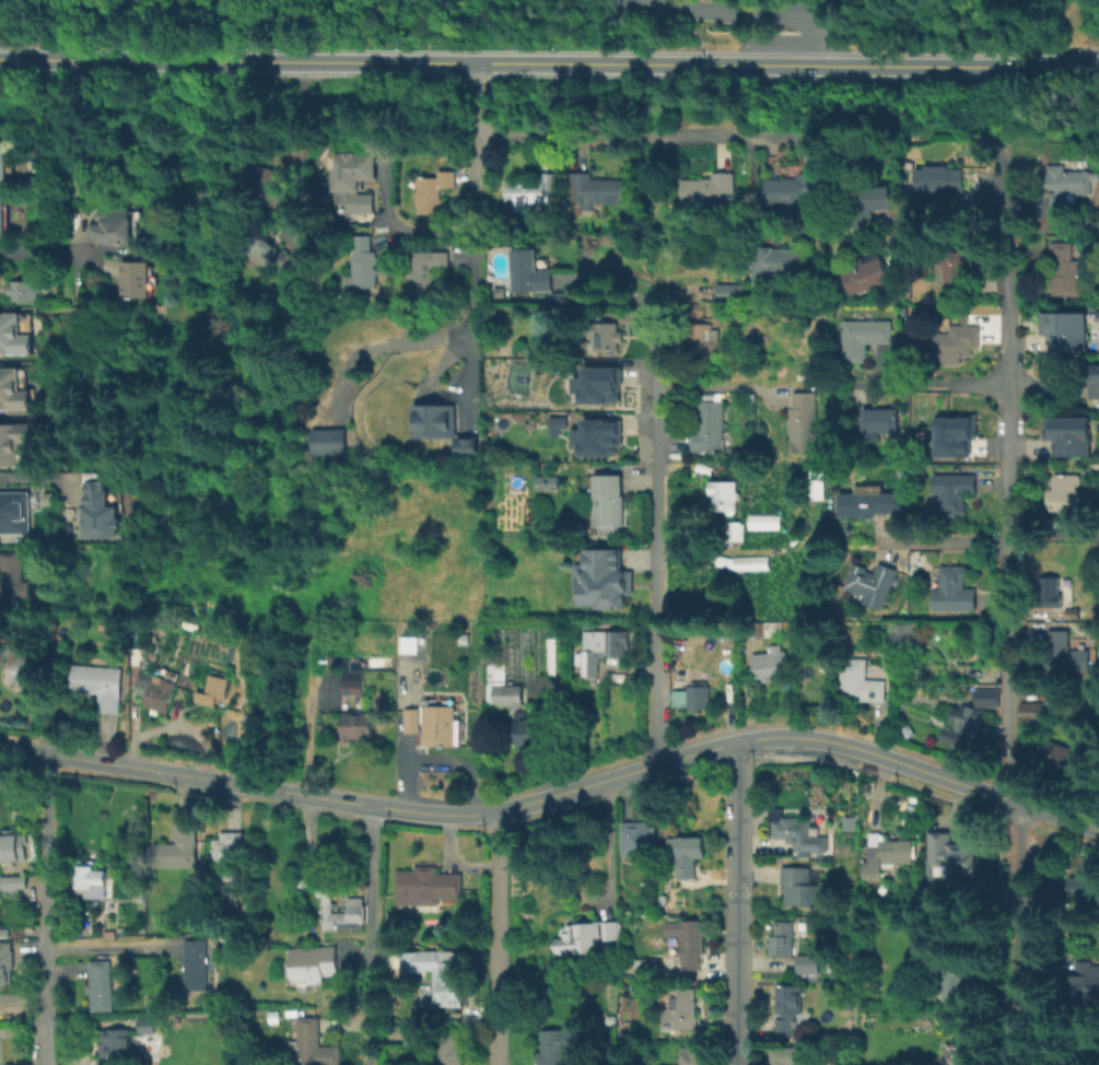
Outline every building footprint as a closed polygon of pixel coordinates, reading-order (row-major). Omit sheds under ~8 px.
[(9,185),(0,185),(0,150),(9,150),(9,185)] [(362,190),(359,190),(359,194),(373,194),(373,213),(346,213),(346,204),(334,204),(334,192),(331,192),(331,169),(336,169),(336,155),(344,155),(344,154),(356,154),(356,155),(376,155),(375,180),(362,180),(362,190)] [(280,189),(277,207),(258,203),(259,197),(239,194),(244,165),(279,172),(276,188),(280,189)] [(955,165),(955,168),(970,168),(970,190),(921,191),(920,168),(928,168),(928,165),(955,165)] [(1095,168),(1095,195),(1072,195),(1072,211),(1052,211),(1052,189),(1054,189),(1054,169),(1095,168)] [(455,171),(455,187),(439,187),(439,198),(441,198),(441,208),(439,208),(439,212),(418,212),(418,176),(437,176),(437,169),(455,171)] [(621,178),(621,202),(591,202),(591,209),(580,209),(580,202),(570,202),(570,172),(591,172),(591,178),(603,177),(603,178),(621,178)] [(733,172),(733,211),(713,211),(713,202),(680,202),(680,178),(700,178),(700,177),(711,177),(711,172),(733,172)] [(821,172),(821,203),(816,202),(816,209),(795,208),(795,202),(765,202),(765,178),(788,178),(788,177),(799,177),(799,172),(821,172)] [(558,173),(558,203),(556,203),(556,210),(538,210),(538,203),(525,203),(526,211),(505,211),(504,201),(505,201),(505,179),(536,178),(536,173),(558,173)] [(831,197),(830,192),(895,187),(898,225),(844,230),(841,196),(831,197)] [(999,199),(991,214),(975,206),(984,190),(999,199)] [(125,208),(125,218),(129,218),(129,242),(85,242),(86,222),(95,222),(92,218),(92,212),(95,209),(125,208)] [(269,246),(276,250),(279,247),(294,258),(281,274),(268,265),(267,266),(259,259),(255,265),(232,247),(247,227),(270,245),(269,246)] [(370,234),(370,250),(375,250),(375,256),(376,256),(376,265),(375,265),(375,288),(353,288),(353,272),(351,272),(351,259),(353,259),(353,251),(347,251),(347,235),(370,234)] [(1082,259),(1082,294),(1050,294),(1050,274),(1054,274),(1054,260),(1051,260),(1051,242),(1074,242),(1074,259),(1082,259)] [(947,243),(948,251),(966,250),(968,295),(945,296),(945,283),(937,283),(936,262),(940,262),(939,244),(947,243)] [(537,247),(537,269),(552,268),(553,290),(514,291),(512,248),(537,247)] [(773,247),(773,248),(784,248),(784,249),(806,248),(806,273),(772,274),(772,283),(753,283),(753,277),(752,277),(752,247),(773,247)] [(448,250),(448,268),(433,268),(433,280),(434,280),(434,289),(433,288),(432,294),(411,294),(411,285),(409,285),(409,271),(411,271),(411,257),(432,257),(432,250),(448,250)] [(882,256),(892,280),(853,294),(843,270),(858,265),(856,259),(864,257),(866,262),(882,256)] [(147,261),(147,296),(118,296),(118,261),(147,261)] [(42,281),(40,293),(37,292),(36,302),(11,301),(11,295),(7,294),(8,285),(12,285),(12,279),(42,281)] [(746,283),(746,300),(718,301),(718,283),(746,283)] [(552,304),(552,294),(570,294),(570,304),(552,304)] [(704,303),(703,316),(687,315),(688,303),(704,303)] [(3,354),(0,354),(0,314),(22,314),(22,337),(34,337),(34,355),(3,355),(3,354)] [(1090,336),(1089,352),(1052,352),(1052,336),(1041,336),(1041,315),(1090,315),(1090,336)] [(973,316),(973,325),(979,325),(979,348),(971,348),(971,355),(960,354),(960,363),(939,363),(939,354),(930,354),(931,332),(948,332),(949,325),(962,325),(962,316),(973,316)] [(891,319),(891,342),(867,342),(867,361),(843,361),(843,319),(891,319)] [(624,330),(624,341),(619,341),(619,350),(596,350),(596,337),(592,337),(591,323),(619,323),(620,330),(624,330)] [(713,323),(713,329),(718,329),(718,352),(701,353),(701,347),(690,347),(690,340),(687,340),(687,331),(691,331),(691,323),(713,323)] [(622,365),(621,385),(619,385),(619,401),(606,401),(606,402),(578,402),(578,393),(571,393),(571,376),(582,376),(583,365),(622,365)] [(1095,366),(1098,366),(1098,400),(1095,400),(1090,400),(1090,393),(1095,393),(1095,366)] [(32,410),(0,410),(0,370),(21,370),(21,393),(32,393),(32,410)] [(815,390),(816,450),(791,450),(790,433),(787,429),(787,422),(787,419),(790,418),(790,408),(793,408),(793,391),(815,390)] [(412,431),(412,397),(456,397),(455,431),(412,431)] [(723,400),(722,449),(690,449),(690,430),(694,430),(694,418),(697,418),(697,399),(723,400)] [(898,408),(899,432),(863,433),(862,408),(898,408)] [(547,417),(565,417),(565,426),(557,426),(557,435),(547,435),(547,417)] [(581,418),(605,419),(605,421),(620,421),(620,445),(613,445),(613,452),(611,452),(611,454),(604,454),(604,456),(575,456),(575,445),(570,445),(570,429),(581,429),(581,418)] [(974,436),(974,446),(970,446),(970,454),(956,454),(956,459),(937,459),(937,440),(931,440),(931,419),(948,419),(947,428),(943,428),(942,436),(974,436)] [(1094,441),(1094,459),(1059,459),(1059,441),(1045,441),(1045,420),(1094,420),(1094,441)] [(16,468),(0,469),(0,424),(31,423),(32,461),(16,461),(16,468)] [(344,453),(312,454),(311,429),(343,428),(344,453)] [(455,452),(455,432),(477,432),(477,452),(455,452)] [(825,482),(825,487),(827,487),(827,491),(825,491),(825,496),(811,498),(811,472),(817,472),(817,468),(825,468),(825,482)] [(104,472),(104,499),(117,499),(117,511),(120,511),(120,520),(117,520),(117,530),(78,530),(78,503),(81,503),(81,499),(84,499),(84,472),(104,472)] [(977,472),(977,493),(966,493),(966,502),(968,502),(968,515),(943,515),(943,510),(940,506),(940,504),(942,501),(942,492),(935,492),(934,473),(977,472)] [(1080,477),(1080,482),(1078,484),(1078,489),(1079,489),(1078,511),(1052,511),(1052,504),(1049,504),(1049,488),(1053,488),(1053,482),(1052,482),(1052,475),(1054,475),(1054,472),(1078,473),(1080,477)] [(622,473),(622,496),(623,496),(623,525),(613,526),(615,532),(599,532),(599,525),(593,525),(593,505),(595,505),(594,495),(595,495),(595,491),(588,491),(588,476),(595,476),(595,473),(622,473)] [(558,477),(558,488),(535,488),(535,476),(558,477)] [(737,480),(737,491),(740,491),(740,499),(737,499),(736,511),(735,513),(732,515),(729,514),(726,513),(726,510),(712,510),(712,494),(709,494),(709,480),(737,480)] [(27,539),(0,539),(0,484),(40,484),(40,513),(27,513),(27,539)] [(885,485),(885,491),(904,491),(904,512),(878,513),(878,517),(864,518),(864,515),(841,516),(840,492),(858,492),(858,485),(885,485)] [(751,531),(751,515),(783,516),(783,531),(751,531)] [(744,522),(744,538),(727,538),(727,522),(744,522)] [(621,543),(621,564),(624,564),(624,567),(633,567),(633,590),(624,590),(624,599),(624,601),(596,601),(596,599),(580,599),(580,586),(575,586),(575,577),(574,577),(574,559),(584,559),(584,543),(621,543)] [(23,601),(0,600),(0,551),(22,552),(22,581),(32,582),(32,590),(23,590),(23,601)] [(736,572),(736,557),(771,557),(771,572),(736,572)] [(900,569),(885,609),(866,601),(868,595),(861,592),(860,593),(855,592),(855,589),(847,586),(856,562),(870,567),(869,570),(877,573),(881,561),(900,569)] [(964,577),(964,587),(977,587),(977,608),(936,608),(936,587),(942,587),(942,580),(940,580),(940,574),(942,574),(942,565),(967,565),(967,577),(964,577)] [(1060,576),(1060,593),(1063,593),(1063,606),(1040,606),(1040,576),(1060,576)] [(765,637),(744,639),(743,622),(782,621),(782,635),(765,635),(765,637)] [(914,622),(915,631),(924,631),(925,648),(919,648),(919,647),(895,648),(893,631),(895,631),(895,623),(914,622)] [(556,637),(556,676),(505,676),(505,684),(522,684),(522,704),(501,704),(501,710),(487,710),(487,683),(488,683),(487,628),(547,627),(547,637),(556,637)] [(629,630),(629,648),(624,648),(624,656),(604,655),(604,651),(598,651),(598,677),(581,676),(581,665),(575,665),(575,652),(581,652),(581,649),(583,649),(583,630),(629,630)] [(1049,676),(1050,633),(1071,633),(1071,651),(1095,651),(1095,676),(1049,676)] [(415,653),(416,636),(398,636),(398,653),(415,653)] [(781,643),(782,649),(785,649),(787,664),(788,664),(790,674),(771,676),(772,680),(761,682),(761,677),(755,678),(751,654),(768,652),(768,645),(781,643)] [(33,652),(33,683),(27,683),(27,688),(14,687),(14,682),(8,682),(9,651),(33,652)] [(886,680),(891,680),(891,689),(885,689),(885,700),(840,699),(842,657),(867,658),(866,679),(885,679),(885,680),(886,680)] [(341,742),(341,732),(340,732),(340,723),(342,723),(342,658),(360,658),(360,710),(372,710),(372,738),(370,741),(359,741),(359,742),(341,742)] [(919,665),(919,680),(910,680),(910,664),(919,665)] [(95,706),(96,687),(72,684),(73,665),(128,670),(124,715),(94,713),(95,706)] [(139,666),(145,668),(144,672),(152,675),(154,666),(176,672),(164,713),(155,711),(154,715),(147,712),(148,707),(141,706),(144,695),(131,691),(139,666)] [(223,697),(226,678),(205,675),(203,692),(193,690),(191,702),(212,705),(214,696),(223,697)] [(706,680),(706,684),(709,684),(710,704),(698,705),(699,711),(691,712),(691,707),(688,707),(687,686),(690,686),(690,681),(706,680)] [(973,688),(973,707),(998,706),(998,688),(973,688)] [(684,707),(684,690),(670,690),(670,706),(684,707)] [(1001,701),(996,715),(984,712),(978,735),(957,728),(964,704),(979,709),(983,695),(1001,701)] [(1049,701),(1049,719),(1020,719),(1020,701),(1049,701)] [(419,732),(405,732),(405,707),(419,707),(419,732)] [(514,709),(526,707),(526,714),(531,713),(531,715),(540,714),(541,728),(538,728),(539,742),(516,744),(514,709)] [(463,732),(463,745),(454,745),(454,746),(431,745),(431,744),(423,744),(423,733),(431,733),(432,713),(455,713),(455,732),(463,732)] [(1088,740),(1079,769),(1038,757),(1042,742),(1045,745),(1047,739),(1066,746),(1069,735),(1088,740)] [(826,836),(826,851),(809,851),(809,855),(798,855),(799,850),(795,850),(795,839),(787,838),(787,836),(774,836),(774,818),(797,818),(797,821),(808,821),(808,836),(826,836)] [(655,826),(655,853),(641,854),(641,862),(630,862),(629,854),(622,854),(622,821),(646,821),(646,826),(655,826)] [(196,824),(197,866),(154,867),(154,843),(176,842),(175,824),(196,824)] [(3,859),(0,859),(0,835),(2,835),(2,830),(13,829),(14,834),(26,833),(27,843),(25,843),(26,859),(3,861),(3,859)] [(973,838),(973,869),(950,869),(950,881),(924,881),(924,857),(926,857),(926,830),(948,830),(948,838),(973,838)] [(244,831),(244,862),(243,862),(243,874),(235,874),(235,879),(213,879),(213,838),(221,838),(221,831),(244,831)] [(911,840),(911,862),(895,862),(895,867),(881,867),(881,878),(864,878),(864,862),(867,862),(867,844),(879,844),(879,835),(887,835),(887,840),(911,840)] [(703,836),(703,857),(694,857),(695,877),(677,877),(677,845),(668,845),(668,838),(703,836)] [(106,869),(105,883),(93,883),(93,888),(75,887),(78,858),(94,859),(94,868),(106,869)] [(328,865),(329,869),(338,869),(338,894),(332,896),(332,902),(343,901),(343,908),(334,908),(332,911),(348,911),(348,897),(363,897),(363,928),(324,929),(323,896),(317,896),(316,886),(302,886),(302,869),(316,869),(315,865),(328,865)] [(435,865),(435,873),(460,873),(460,898),(396,897),(397,869),(414,869),(414,865),(435,865)] [(820,883),(820,904),(785,903),(785,883),(781,883),(782,866),(809,867),(809,883),(820,883)] [(1092,889),(1098,889),(1098,904),(1097,904),(1097,897),(1069,897),(1069,877),(1076,877),(1076,874),(1084,875),(1084,878),(1092,878),(1092,889)] [(14,888),(14,892),(5,892),(5,889),(2,889),(1,876),(26,875),(26,888),(14,888)] [(703,918),(703,927),(705,927),(705,934),(703,934),(703,953),(700,953),(700,969),(681,969),(681,964),(675,964),(675,955),(679,955),(679,949),(681,949),(680,920),(703,918)] [(806,922),(806,936),(793,936),(792,958),(769,958),(770,947),(768,947),(768,940),(770,940),(770,935),(774,935),(775,921),(806,922)] [(596,936),(597,951),(573,953),(573,951),(556,952),(554,938),(563,937),(563,932),(568,932),(568,924),(600,922),(601,935),(596,936)] [(620,922),(620,939),(603,939),(603,922),(620,922)] [(9,935),(0,935),(0,926),(9,926),(9,935)] [(248,943),(229,944),(227,932),(247,931),(248,943)] [(10,979),(0,979),(0,939),(10,939),(10,949),(12,949),(12,965),(10,965),(10,979)] [(207,939),(207,990),(186,990),(186,970),(182,969),(182,955),(186,956),(185,939),(207,939)] [(324,975),(325,982),(292,984),(292,975),(287,976),(287,961),(292,960),(291,947),(338,945),(339,974),(324,975)] [(819,956),(819,973),(797,973),(797,955),(819,956)] [(968,956),(968,963),(972,963),(973,976),(966,976),(966,982),(960,982),(961,998),(945,999),(944,957),(968,956)] [(658,957),(657,975),(641,974),(641,972),(632,972),(632,958),(642,958),(642,957),(658,957)] [(1089,963),(1098,963),(1098,995),(1065,995),(1065,971),(1074,971),(1074,958),(1090,958),(1089,963)] [(114,1009),(92,1010),(90,961),(110,960),(114,1009)] [(461,961),(461,979),(465,979),(464,991),(461,991),(461,999),(461,1006),(435,1006),(435,978),(439,978),(439,961),(461,961)] [(794,1010),(794,1017),(793,1017),(793,1023),(798,1023),(798,1033),(773,1032),(773,1016),(781,1016),(781,1010),(774,1010),(774,983),(799,983),(799,1010),(794,1010)] [(695,1006),(695,1015),(698,1015),(698,1029),(663,1028),(663,1009),(673,1009),(673,987),(695,987),(695,999),(697,999),(697,1006),(695,1006)] [(279,1010),(280,1021),(270,1022),(270,1020),(266,1020),(265,1014),(270,1014),(269,1011),(279,1010)] [(137,1030),(137,1014),(154,1014),(154,1030),(137,1030)] [(340,1045),(340,1064),(299,1064),(299,1017),(320,1016),(320,1045),(340,1045)] [(131,1027),(132,1034),(135,1034),(135,1041),(131,1041),(132,1056),(107,1057),(106,1048),(104,1048),(103,1039),(106,1039),(105,1028),(131,1027)] [(565,1056),(565,1064),(539,1064),(540,1052),(542,1052),(542,1029),(566,1029),(566,1051),(571,1052),(571,1056),(565,1056)] [(426,1032),(426,1045),(406,1045),(406,1031),(426,1032)] [(463,1062),(463,1064),(440,1064),(440,1032),(458,1032),(458,1034),(460,1035),(460,1043),(459,1044),(461,1044),(461,1060),(463,1062)] [(970,1057),(970,1064),(942,1064),(942,1057),(945,1057),(945,1043),(962,1043),(962,1057),(970,1057)] [(788,1057),(788,1064),(770,1064),(770,1048),(791,1048),(791,1044),(797,1044),(797,1057),(788,1057)] [(704,1046),(704,1064),(680,1064),(680,1046),(704,1046)]
